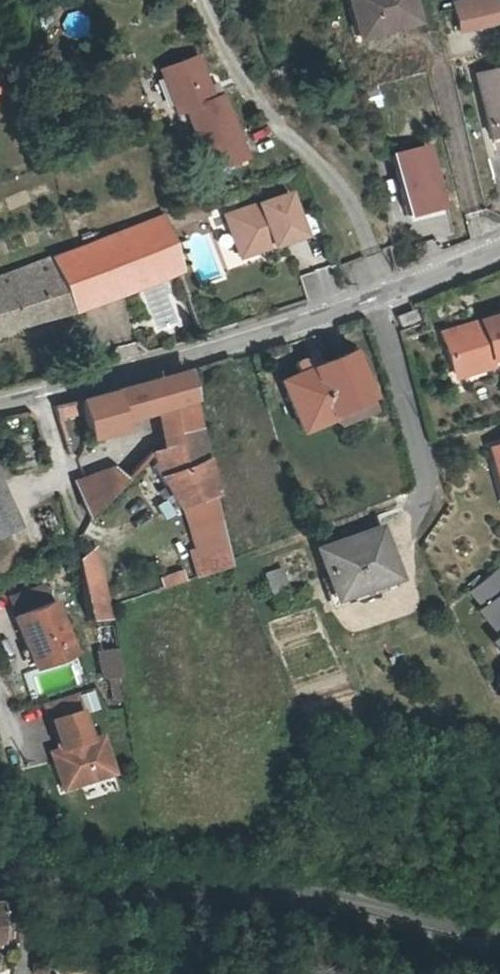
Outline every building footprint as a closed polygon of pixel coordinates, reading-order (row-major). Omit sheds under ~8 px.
[(415,20),(409,0),(351,0),(361,36),(415,20)] [(451,3),(452,10),(496,5),(495,0),(472,0),(451,3)] [(455,30),(498,25),(496,5),(452,10),(455,30)] [(181,111),(203,172),(239,158),(212,84),(202,87),(192,57),(156,71),(172,114),(181,111)] [(475,70),(489,135),(499,133),(499,65),(475,70)] [(439,207),(424,147),(390,155),(403,216),(439,207)] [(282,194),(218,218),(232,255),(264,243),(266,248),(297,236),(282,194)] [(210,195),(196,200),(200,213),(214,208),(210,195)] [(196,200),(177,207),(182,220),(200,213),(196,200)] [(52,255),(67,306),(174,269),(156,218),(52,255)] [(264,243),(232,255),(234,260),(266,248),(264,243)] [(67,306),(52,255),(25,265),(24,263),(0,272),(0,327),(67,306)] [(490,361),(499,358),(499,315),(440,333),(453,373),(490,361)] [(342,350),(321,359),(275,379),(296,429),(326,417),(324,411),(362,395),(342,350)] [(492,369),(490,361),(453,373),(455,381),(492,369)] [(118,418),(153,408),(164,405),(172,433),(198,426),(185,368),(51,406),(54,417),(81,410),(88,435),(121,426),(118,418)] [(176,443),(172,433),(164,405),(153,408),(165,446),(176,443)] [(212,493),(198,426),(172,433),(176,443),(165,446),(149,451),(161,477),(175,504),(212,493)] [(31,468),(22,436),(4,441),(13,474),(31,468)] [(486,447),(499,494),(499,443),(486,447)] [(72,477),(85,520),(123,478),(109,465),(72,477)] [(227,558),(218,517),(181,527),(195,568),(227,558)] [(353,592),(388,578),(392,576),(372,530),(333,546),(349,583),(353,592)] [(91,616),(103,614),(89,549),(84,550),(76,552),(91,616)] [(292,596),(280,563),(265,568),(276,602),(292,596)] [(177,574),(175,566),(153,574),(155,581),(177,574)] [(392,587),(388,578),(353,592),(349,583),(341,586),(348,604),(392,587)] [(44,588),(12,600),(18,619),(51,607),(44,588)] [(499,640),(499,594),(478,611),(499,640)] [(69,654),(53,606),(51,607),(18,619),(15,620),(32,668),(69,654)] [(96,626),(98,647),(116,646),(114,624),(96,626)] [(102,674),(120,672),(117,646),(99,648),(102,674)] [(116,673),(109,674),(112,698),(119,697),(116,673)] [(73,691),(42,700),(57,747),(59,757),(51,759),(59,786),(110,771),(99,734),(87,738),(73,691)] [(48,750),(51,759),(59,757),(57,747),(48,750)]
